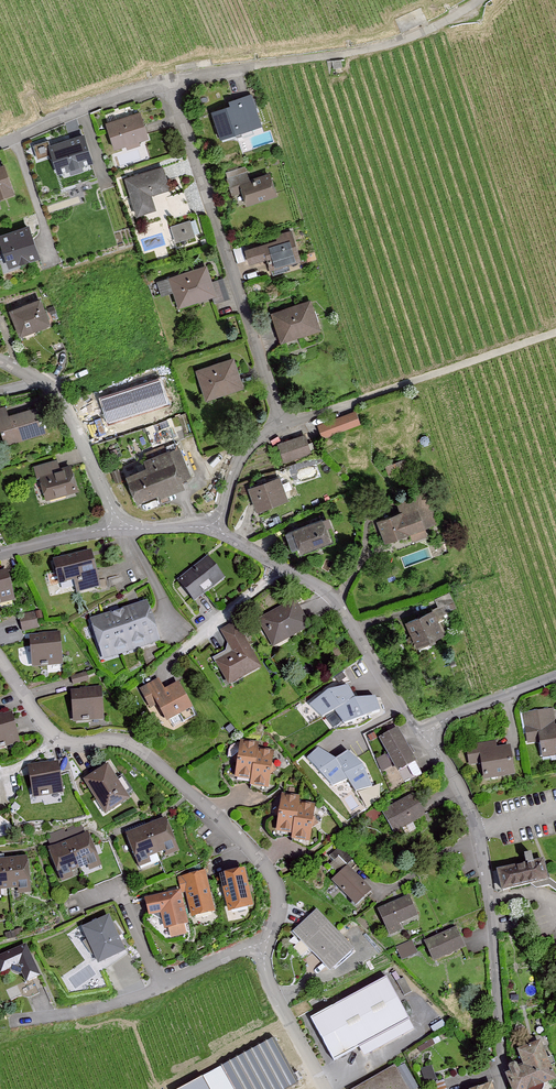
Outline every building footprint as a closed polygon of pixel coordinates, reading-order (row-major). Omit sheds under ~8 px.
[(341,62),(332,64),(333,71),(342,69),(341,62)] [(252,97),(212,110),(222,141),(262,128),(252,97)] [(140,114),(107,126),(118,153),(150,141),(140,114)] [(84,133),(48,146),(58,174),(94,162),(84,133)] [(0,168),(0,201),(16,195),(5,166),(0,168)] [(163,167),(125,180),(138,219),(159,212),(154,197),(171,191),(163,167)] [(248,176),(222,186),(228,201),(243,195),(249,210),(280,198),(271,175),(251,183),(248,176)] [(0,236),(0,244),(9,269),(40,259),(29,226),(0,236)] [(278,242),(245,251),(249,266),(271,260),(274,272),(302,265),(293,232),(277,236),(278,242)] [(207,267),(168,281),(179,314),(219,300),(207,267)] [(39,300),(9,312),(20,338),(50,326),(39,300)] [(312,302),(271,315),(281,345),(322,332),(312,302)] [(215,365),(197,371),(205,395),(222,389),(223,393),(239,388),(235,374),(238,373),(234,362),(216,368),(215,365)] [(130,389),(130,391),(103,400),(110,421),(139,411),(138,410),(166,401),(159,380),(130,389)] [(51,433),(44,407),(8,417),(6,407),(0,408),(0,432),(4,446),(51,433)] [(324,440),(352,431),(347,414),(318,424),(324,440)] [(306,436),(281,445),(288,466),(313,458),(306,436)] [(180,448),(120,474),(138,514),(198,488),(180,448)] [(42,503),(79,493),(70,459),(33,469),(42,503)] [(280,479),(249,490),(258,515),(289,504),(280,479)] [(404,516),(379,524),(386,547),(429,532),(417,497),(399,503),(404,516)] [(322,521),(293,532),(302,556),(331,545),(322,521)] [(100,589),(92,553),(53,562),(58,585),(75,582),(77,593),(100,589)] [(195,604),(224,580),(204,556),(175,579),(195,604)] [(15,602),(8,570),(0,571),(0,605),(15,602)] [(274,648),(310,628),(295,600),(258,620),(274,648)] [(103,661),(161,645),(149,604),(91,620),(103,661)] [(432,610),(402,626),(416,650),(445,634),(432,610)] [(228,686),(260,669),(235,625),(221,633),(232,652),(214,662),(228,686)] [(33,666),(64,665),(63,634),(32,635),(33,666)] [(168,726),(194,712),(179,685),(165,692),(159,680),(140,690),(146,702),(153,698),(168,726)] [(74,722),(104,722),(103,689),(74,689),(74,722)] [(329,693),(309,708),(322,721),(335,714),(356,702),(349,689),(329,693)] [(356,702),(335,714),(345,727),(364,720),(380,714),(375,700),(356,702)] [(555,757),(555,728),(553,710),(524,714),(528,745),(539,743),(541,759),(555,757)] [(21,744),(13,712),(0,715),(0,749),(21,744)] [(397,775),(416,764),(396,729),(377,740),(397,775)] [(484,780),(515,776),(512,747),(496,749),(495,743),(468,747),(470,765),(483,764),(484,780)] [(256,793),(274,796),(279,756),(261,754),(261,747),(244,744),(239,784),(257,786),(256,793)] [(318,751),(307,761),(333,789),(347,783),(344,777),(336,763),(318,751)] [(344,777),(355,795),(372,790),(364,769),(348,754),(336,763),(344,777)] [(33,798),(65,793),(60,762),(28,767),(33,798)] [(106,814),(131,798),(108,763),(84,779),(106,814)] [(396,834),(426,817),(415,796),(384,813),(396,834)] [(295,847),(313,849),(318,809),(300,807),(301,800),(283,798),(278,837),(296,840),(295,847)] [(180,853),(166,819),(154,824),(146,827),(136,831),(127,834),(125,835),(139,869),(150,864),(149,860),(165,853),(167,858),(180,853)] [(125,830),(127,834),(146,827),(145,823),(125,830)] [(64,828),(46,835),(51,848),(59,844),(73,839),(85,834),(81,825),(66,831),(64,828)] [(101,866),(87,833),(85,834),(73,839),(59,844),(51,848),(47,849),(61,883),(74,878),(72,874),(88,867),(89,871),(101,866)] [(27,858),(15,859),(0,861),(0,898),(1,898),(1,892),(18,890),(19,896),(32,894),(27,858)] [(501,891),(548,881),(544,862),(497,871),(501,891)] [(333,882),(356,907),(372,892),(348,867),(333,882)] [(227,913),(253,908),(246,871),(220,877),(227,913)] [(191,919),(215,913),(205,873),(177,880),(180,893),(184,892),(191,919)] [(165,932),(188,927),(179,891),(145,900),(149,919),(161,916),(165,932)] [(390,931),(419,919),(411,898),(381,910),(390,931)] [(294,934),(331,973),(354,951),(316,913),(294,934)] [(97,964),(126,952),(110,916),(82,928),(97,964)] [(436,962),(467,948),(458,928),(427,942),(436,962)] [(401,961),(418,955),(413,942),(396,948),(401,961)] [(39,977),(26,945),(0,956),(0,973),(19,965),(26,982),(39,977)] [(311,1019),(334,1062),(360,1048),(364,1056),(413,1029),(386,978),(311,1019)] [(177,1088),(287,1088),(298,1083),(274,1038),(177,1088)] [(555,1081),(555,1077),(541,1042),(518,1052),(526,1069),(508,1077),(514,1088),(537,1088),(555,1081)] [(394,1067),(356,1088),(406,1088),(394,1067)]
